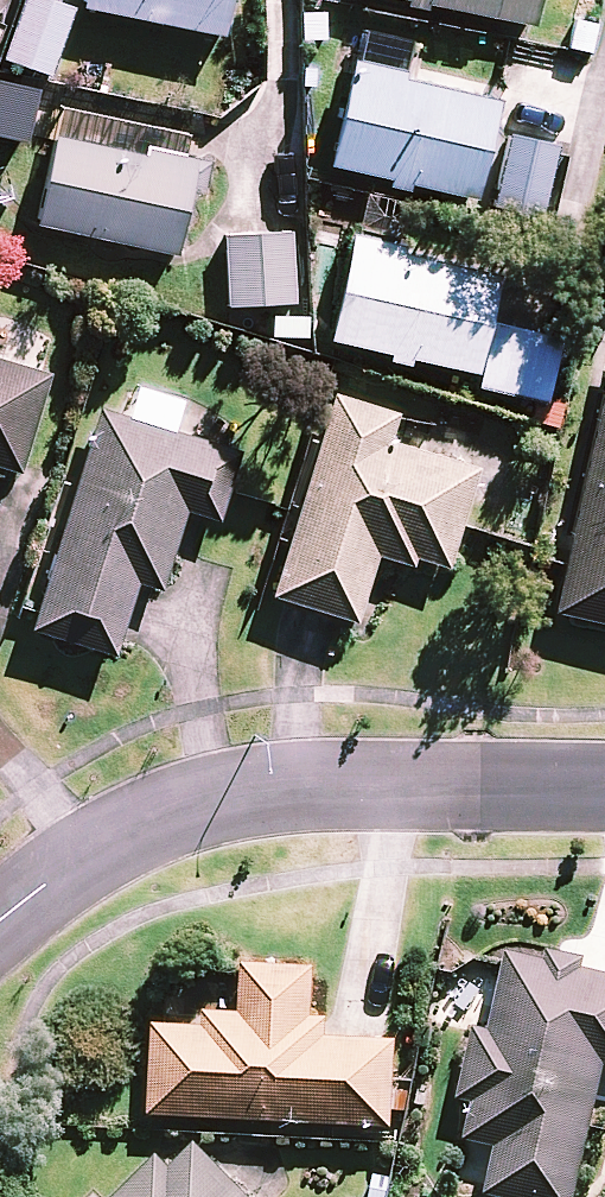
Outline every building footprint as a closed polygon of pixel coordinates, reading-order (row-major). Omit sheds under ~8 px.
[(50,81),(73,14),(33,0),(23,0),(1,63),(50,81)] [(221,43),(230,0),(83,0),(80,14),(221,43)] [(403,7),(402,13),(425,17),(426,12),(534,33),(541,0),(366,0),(403,7)] [(410,190),(474,205),(496,108),(401,86),(403,79),(350,67),(326,171),(386,185),(384,193),(409,198),(410,190)] [(490,212),(539,223),(556,152),(506,141),(490,212)] [(34,232),(174,262),(189,192),(202,195),(207,168),(144,154),(142,162),(52,143),(34,232)] [(225,311),(293,308),(289,237),(221,240),(225,311)] [(408,365),(475,380),(497,281),(401,259),(403,252),(351,240),(327,347),(386,360),(384,367),(407,372),(408,365)] [(475,393),(543,408),(558,343),(490,327),(475,393)] [(18,479),(47,379),(0,365),(0,474),(18,479)] [(560,568),(549,616),(604,628),(604,369),(560,568)] [(333,399),(270,601),(354,627),(374,562),(410,573),(413,562),(446,573),(459,530),(477,473),(389,446),(397,418),(333,399)] [(238,457),(97,413),(34,616),(28,635),(112,661),(135,589),(159,596),(184,516),(217,526),(227,494),(238,457)] [(504,957),(501,969),(487,1034),(470,1031),(454,1103),(470,1106),(462,1143),(491,1149),(481,1196),(573,1196),(602,1068),(604,1069),(604,980),(578,974),(581,960),(545,952),(542,966),(504,957)] [(149,1028),(145,1119),(387,1130),(387,1115),(391,1045),(324,1042),(325,1021),(309,1020),(311,971),(238,967),(236,1017),(202,1015),(201,1030),(163,1028),(149,1028)] [(191,1147),(168,1171),(156,1159),(117,1196),(240,1196),(191,1147)]
